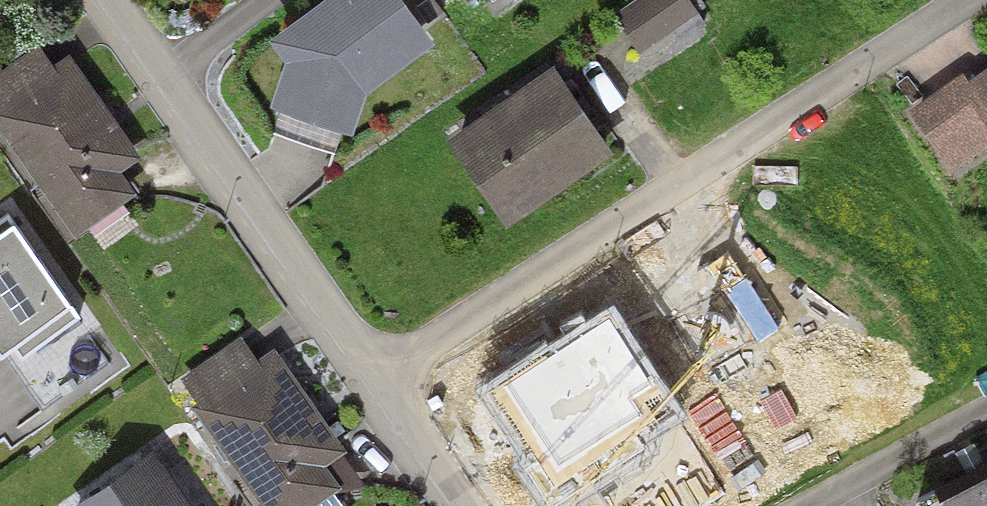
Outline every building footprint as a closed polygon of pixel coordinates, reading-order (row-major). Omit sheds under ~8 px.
[(384,0),(332,0),(272,46),(285,64),(270,107),(340,129),(352,90),(416,45),(384,0)] [(617,11),(648,53),(704,13),(694,0),(632,0),(617,11)] [(63,65),(0,111),(0,129),(68,232),(123,196),(104,173),(127,158),(63,65)] [(973,91),(986,111),(986,81),(973,91)] [(595,154),(546,82),(456,143),(504,215),(595,154)] [(16,227),(0,238),(0,356),(72,306),(16,227)] [(477,392),(553,505),(579,505),(695,430),(612,303),(477,392)] [(273,367),(201,415),(261,505),(305,505),(328,491),(312,467),(331,455),(273,367)] [(145,466),(88,505),(173,505),(145,466)] [(955,505),(986,505),(986,489),(955,505)]
